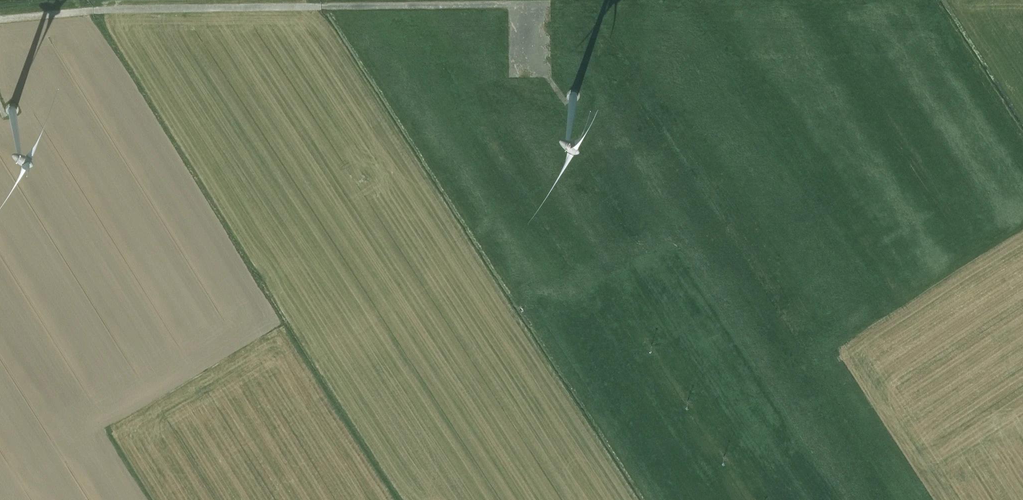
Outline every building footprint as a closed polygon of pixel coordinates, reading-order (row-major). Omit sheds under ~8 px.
[(568,98),(569,100),(570,101),(572,102),(574,102),(577,102),(578,100),(580,99),(581,97),(581,94),(580,92),(578,91),(577,89),(574,89),(572,89),(570,90),(569,91),(568,93),(567,96),(568,98)] [(6,112),(7,114),(9,115),(11,116),(13,116),(15,116),(17,114),(18,113),(19,111),(19,108),(18,106),(17,105),(15,103),(13,103),(11,103),(9,104),(7,105),(6,107),(6,110),(6,112)]
